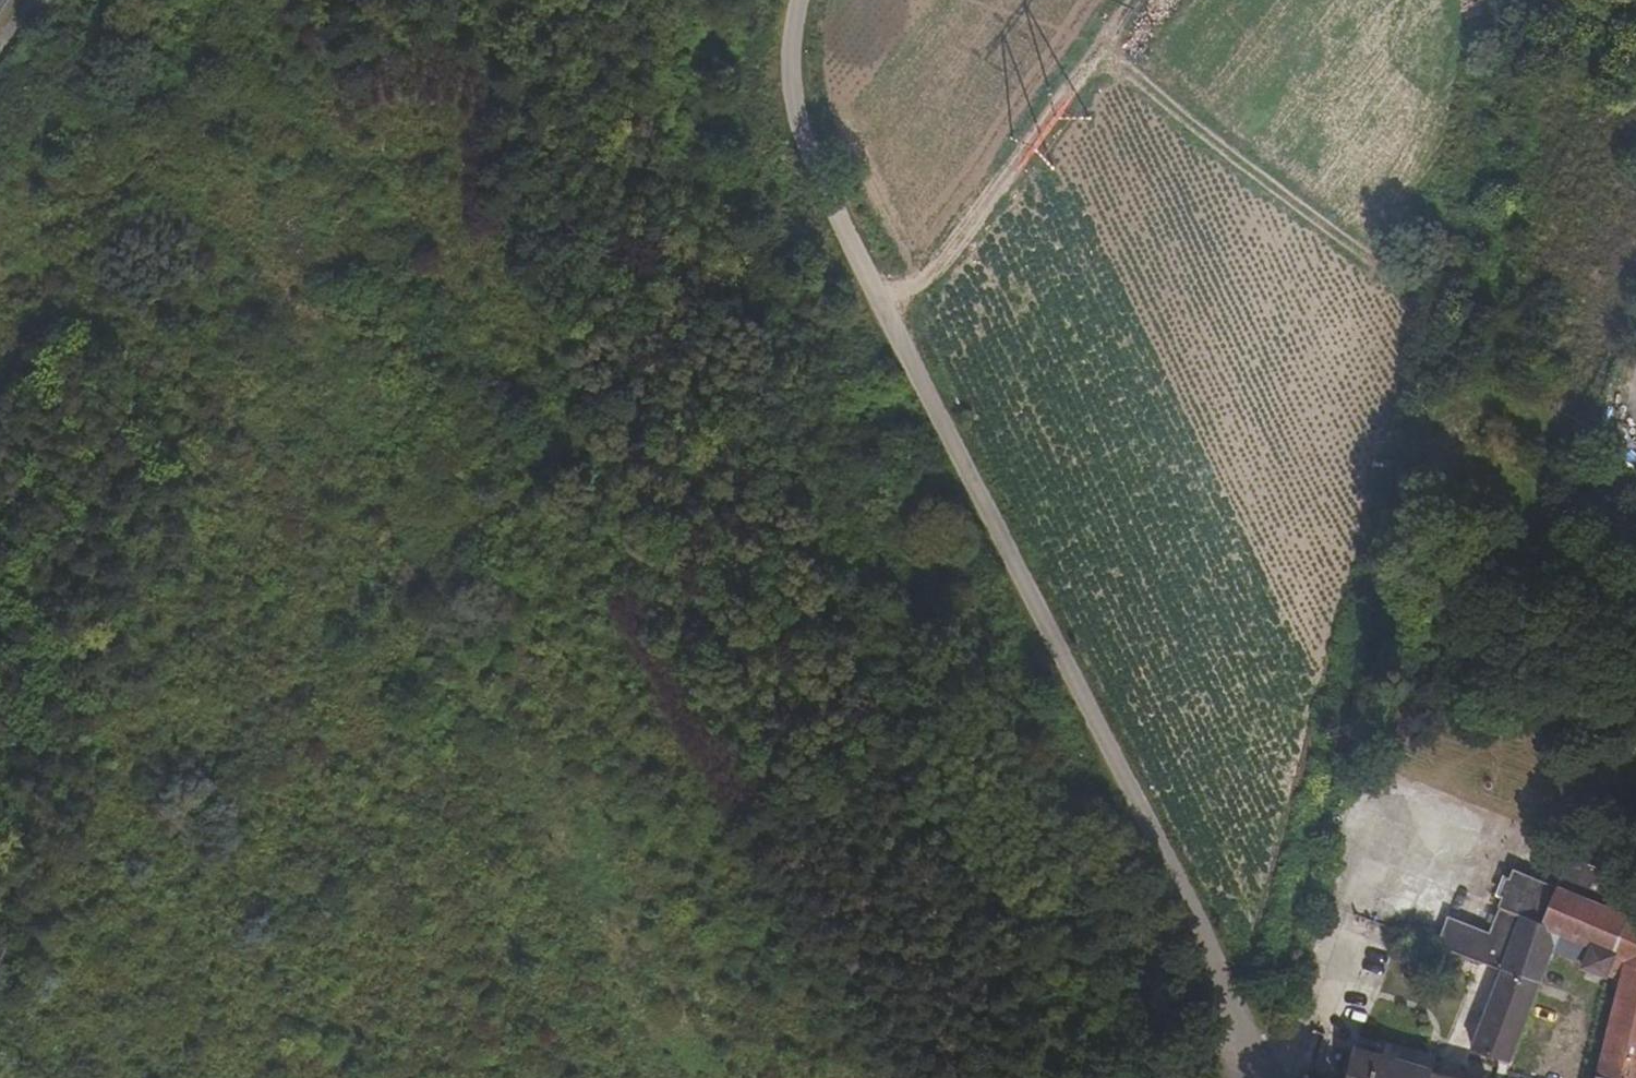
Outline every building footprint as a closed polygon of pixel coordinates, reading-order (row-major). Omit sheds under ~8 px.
[(1571,859),(1558,890),(1628,917),(1635,897),(1635,885),(1571,859)] [(1508,870),(1495,904),(1522,915),(1535,881),(1508,870)] [(1628,917),(1558,890),(1535,881),(1522,915),(1515,935),(1553,952),(1582,964),(1581,968),(1605,977),(1628,917)] [(1628,917),(1605,977),(1621,982),(1599,1077),(1635,1077),(1635,920),(1628,917)] [(1501,970),(1540,984),(1553,952),(1515,935),(1501,970)] [(1471,1049),(1500,1059),(1509,1063),(1540,984),(1501,970),(1471,1049)] [(1431,1075),(1433,1069),(1359,1049),(1352,1077),(1441,1077),(1431,1075)] [(1465,1077),(1497,1077),(1500,1059),(1471,1049),(1465,1077)]
